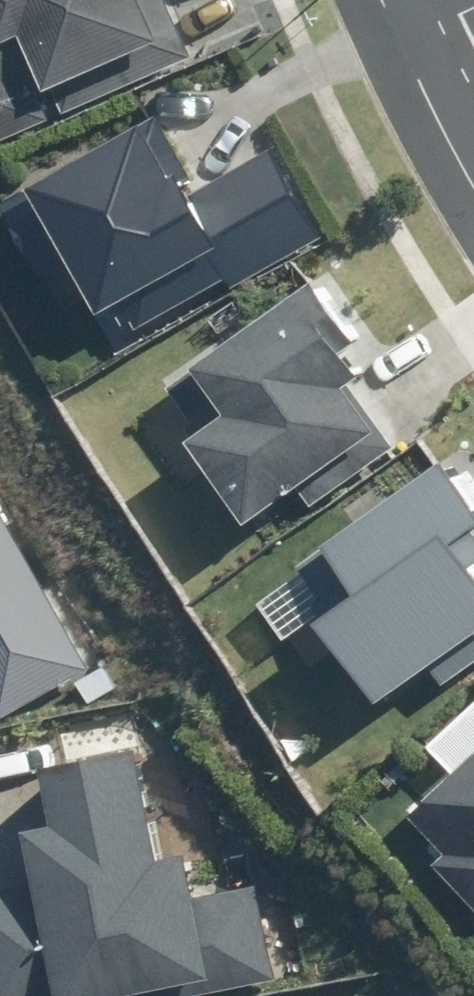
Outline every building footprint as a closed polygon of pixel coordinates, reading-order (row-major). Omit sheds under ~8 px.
[(191,53),(166,0),(0,0),(0,141),(191,53)] [(165,111),(41,188),(145,353),(343,228),(284,134),(209,181),(165,111)] [(197,365),(200,369),(177,386),(208,428),(193,439),(254,523),(304,486),(318,506),(401,446),(355,383),(366,375),(348,350),(362,340),(317,279),(197,365)] [(446,458),(331,543),(365,589),(325,619),(389,700),(440,663),(455,683),(473,669),(473,496),(446,458)] [(86,670),(0,518),(0,718),(86,670)] [(40,821),(51,873),(0,883),(0,995),(238,995),(309,981),(287,873),(232,884),(223,840),(197,846),(174,730),(58,754),(70,814),(40,821)] [(424,814),(459,850),(445,864),(473,893),(473,765),(424,814)]
